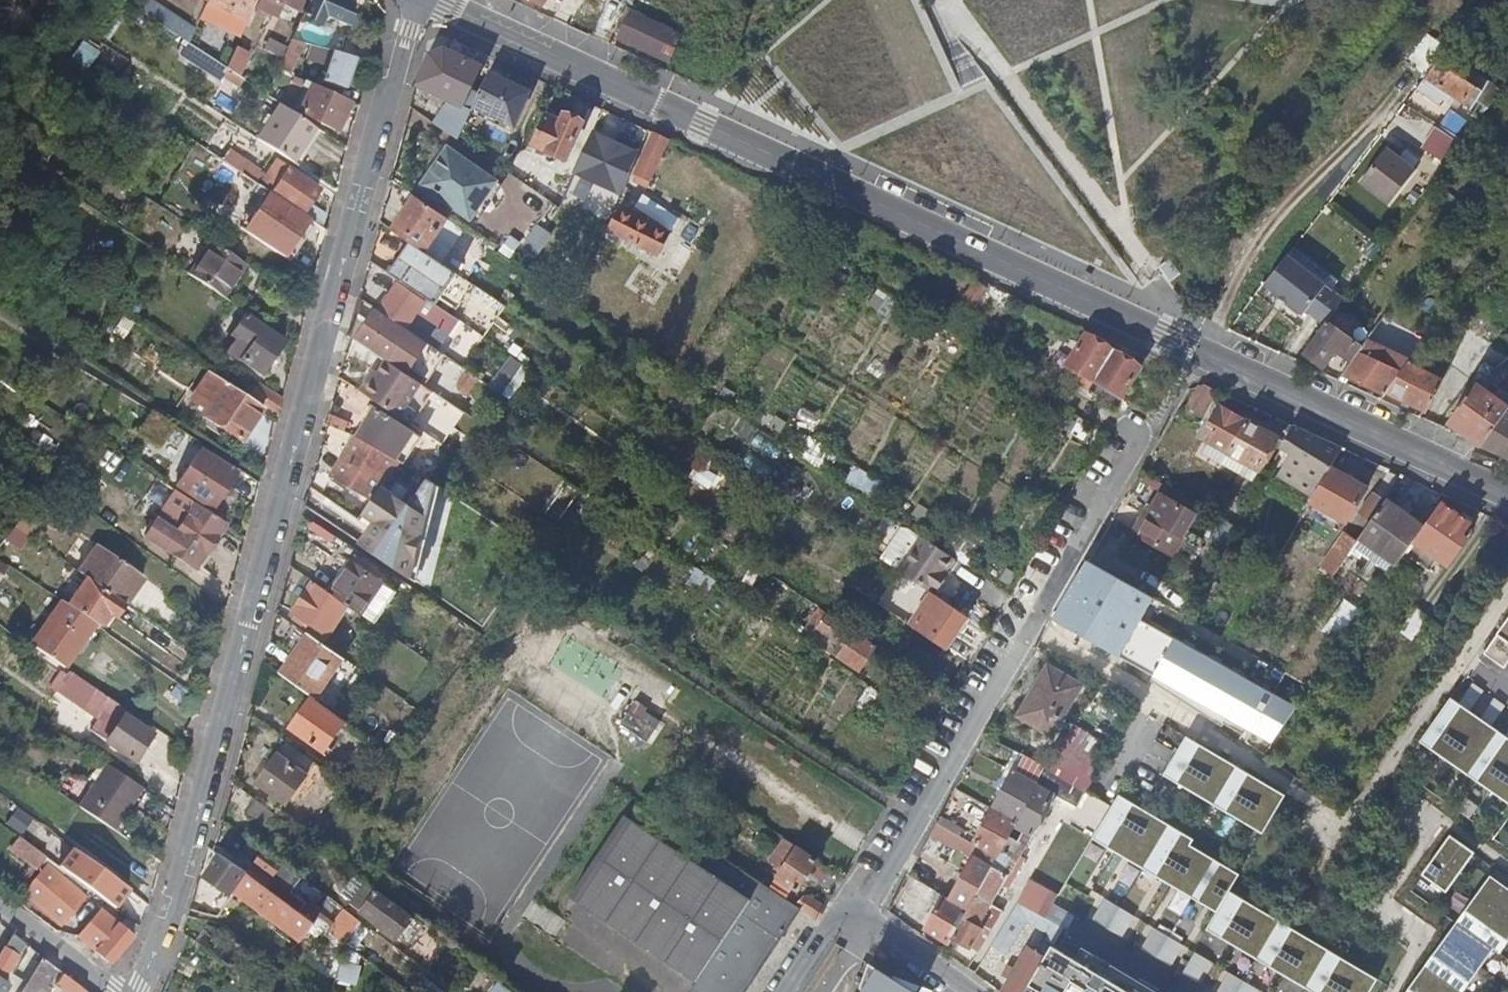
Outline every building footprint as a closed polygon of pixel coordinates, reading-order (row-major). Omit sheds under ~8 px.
[(152,19),(160,0),(145,0),(139,11),(152,19)] [(206,2),(227,12),(233,0),(207,0),(207,1),(206,2)] [(227,12),(247,22),(257,0),(233,0),(227,12)] [(256,8),(276,17),(282,4),(299,12),(305,0),(260,0),(256,8)] [(301,18),(320,27),(325,16),(347,26),(355,7),(341,0),(310,0),(301,18)] [(683,35),(632,12),(620,39),(670,62),(683,35)] [(163,26),(188,43),(193,30),(170,15),(163,26)] [(371,62),(375,45),(345,37),(340,54),(371,62)] [(291,41),(278,70),(288,75),(301,44),(291,41)] [(226,69),(188,43),(180,55),(218,82),(226,69)] [(450,101),(435,124),(458,140),(471,111),(471,110),(465,106),(483,67),(477,65),(445,50),(429,55),(416,85),(450,101)] [(234,51),(226,69),(242,79),(251,59),(234,51)] [(322,81),(345,89),(355,60),(332,53),(322,81)] [(1483,94),(1438,65),(1426,80),(1472,110),(1483,94)] [(471,110),(471,111),(511,130),(529,92),(488,73),(471,110)] [(349,102),(305,82),(302,88),(310,92),(301,113),(337,131),(349,102)] [(1447,105),(1422,147),(1444,160),(1469,118),(1447,105)] [(282,106),(258,141),(294,165),(318,130),(282,106)] [(533,146),(565,160),(582,122),(565,114),(561,123),(546,117),(533,146)] [(638,153),(629,173),(647,182),(666,138),(648,130),(638,153)] [(575,171),(620,192),(629,173),(638,153),(593,132),(575,171)] [(1361,184),(1373,193),(1391,206),(1416,171),(1399,160),(1403,154),(1390,144),(1361,184)] [(470,219),(495,182),(447,148),(421,185),(470,219)] [(242,159),(235,169),(243,175),(260,186),(264,181),(260,178),(263,173),(242,159)] [(290,170),(273,195),(304,215),(317,196),(308,190),(311,185),(290,170)] [(1361,184),(1354,192),(1367,201),(1373,193),(1361,184)] [(261,213),(249,232),(284,256),(297,237),(309,219),(304,215),(273,195),(261,213)] [(392,230),(410,242),(424,252),(448,218),(415,196),(392,230)] [(659,254),(668,235),(619,210),(609,230),(659,254)] [(534,225),(522,247),(535,255),(548,233),(534,225)] [(507,232),(499,250),(513,256),(521,239),(507,232)] [(224,299),(243,264),(210,242),(191,276),(224,299)] [(410,242),(389,273),(430,301),(435,305),(456,274),(424,252),(410,242)] [(1167,280),(1180,274),(1172,257),(1159,263),(1167,280)] [(1290,259),(1268,289),(1307,318),(1329,288),(1290,259)] [(975,281),(958,306),(971,314),(988,289),(975,281)] [(397,283),(379,311),(406,329),(424,302),(397,283)] [(875,290),(867,305),(883,313),(890,299),(875,290)] [(428,344),(436,349),(456,319),(435,305),(430,301),(410,332),(428,344)] [(230,315),(242,325),(249,316),(236,307),(230,315)] [(379,311),(378,310),(362,333),(393,355),(390,360),(409,372),(428,344),(410,332),(406,329),(379,311)] [(113,331),(124,338),(134,323),(123,315),(113,331)] [(262,379),(287,342),(249,316),(242,325),(232,339),(249,351),(241,365),(262,379)] [(1359,353),(1367,343),(1349,334),(1347,338),(1327,323),(1304,354),(1325,369),(1338,351),(1343,354),(1353,361),(1359,353)] [(1063,374),(1088,390),(1094,381),(1112,351),(1085,334),(1066,365),(1068,366),(1063,374)] [(1359,353),(1376,361),(1382,350),(1367,343),(1359,353)] [(1140,367),(1112,351),(1094,381),(1121,398),(1140,367)] [(1328,376),(1343,354),(1338,351),(1325,369),(1322,373),(1328,376)] [(1388,393),(1409,364),(1395,357),(1390,368),(1376,361),(1359,353),(1353,361),(1343,376),(1386,396),(1388,393)] [(428,379),(456,396),(471,371),(442,354),(428,379)] [(509,354),(496,376),(516,389),(529,367),(509,354)] [(387,360),(364,393),(399,416),(421,383),(387,360)] [(1443,381),(1409,364),(1388,393),(1428,412),(1443,381)] [(242,441),(264,409),(249,398),(217,377),(213,382),(221,387),(203,415),(242,441)] [(1450,384),(1443,381),(1428,412),(1433,415),(1445,390),(1447,391),(1451,385),(1450,384)] [(249,397),(278,416),(282,399),(282,398),(259,383),(249,397)] [(1203,385),(1198,386),(1186,407),(1202,416),(1216,391),(1203,385)] [(1507,414),(1507,407),(1476,385),(1470,394),(1453,417),(1450,421),(1485,445),(1507,414)] [(1453,417),(1470,394),(1455,387),(1440,407),(1453,417)] [(796,421),(818,427),(822,411),(800,406),(796,421)] [(1277,440),(1245,421),(1235,415),(1219,407),(1207,427),(1213,431),(1207,442),(1259,472),(1277,440)] [(357,435),(375,445),(399,459),(414,432),(374,408),(357,435)] [(1485,445),(1483,447),(1507,459),(1507,414),(1485,445)] [(191,437),(174,426),(164,441),(181,451),(191,437)] [(1292,426),(1279,449),(1290,455),(1277,478),(1312,499),(1330,469),(1342,449),(1292,426)] [(334,473),(374,500),(383,488),(402,461),(399,459),(398,459),(375,445),(357,435),(334,473)] [(807,439),(800,456),(830,467),(837,450),(807,439)] [(143,454),(136,450),(133,454),(139,459),(143,454)] [(213,509),(238,474),(202,450),(178,485),(213,509)] [(699,460),(690,476),(712,488),(720,472),(699,460)] [(862,488),(869,471),(852,464),(845,481),(862,488)] [(1312,499),(1309,505),(1345,525),(1366,490),(1330,469),(1312,499)] [(384,488),(366,514),(376,521),(362,542),(410,575),(438,484),(433,481),(414,508),(384,488)] [(226,524),(178,492),(147,536),(196,569),(207,553),(226,524)] [(1358,513),(1371,522),(1385,502),(1385,501),(1373,492),(1358,513)] [(1193,517),(1158,497),(1137,536),(1171,555),(1177,546),(1192,555),(1201,538),(1186,529),(1193,517)] [(1358,540),(1396,567),(1413,543),(1423,528),(1385,502),(1371,522),(1358,540)] [(1423,528),(1413,543),(1434,558),(1447,567),(1465,541),(1460,537),(1467,526),(1439,506),(1423,528)] [(21,549),(38,521),(21,511),(4,538),(21,549)] [(1304,512),(1281,551),(1291,557),(1314,519),(1304,512)] [(1322,568),(1334,576),(1356,543),(1344,535),(1322,568)] [(80,573),(89,579),(126,605),(145,578),(99,546),(80,573)] [(929,591),(932,593),(968,617),(969,615),(972,617),(980,604),(973,598),(977,592),(985,580),(951,557),(929,591)] [(356,564),(334,595),(363,615),(385,584),(356,564)] [(687,583),(709,593),(716,576),(694,566),(687,583)] [(70,606),(97,624),(101,627),(110,615),(116,619),(118,616),(126,605),(89,579),(70,606)] [(879,598),(905,615),(917,597),(891,580),(879,598)] [(18,593),(5,583),(0,590),(0,601),(9,607),(18,593)] [(308,620),(330,636),(349,607),(314,583),(294,611),(298,613),(295,617),(304,624),(308,620)] [(363,615),(376,624),(397,593),(385,584),(363,615)] [(973,598),(980,604),(984,598),(977,592),(973,598)] [(921,623),(917,630),(946,649),(968,617),(932,593),(915,619),(921,623)] [(1322,627),(1338,639),(1361,609),(1344,597),(1322,627)] [(64,601),(34,645),(66,668),(97,624),(70,606),(64,601)] [(1412,643),(1429,619),(1414,608),(1397,632),(1405,638),(1412,643)] [(860,671),(876,646),(828,614),(823,623),(818,620),(815,626),(850,649),(843,660),(860,671)] [(1484,655),(1505,670),(1507,664),(1507,621),(1484,655)] [(282,673),(317,697),(344,658),(310,634),(282,673)] [(1079,687),(1048,669),(1020,716),(1052,734),(1079,687)] [(79,692),(113,714),(116,710),(119,706),(85,683),(79,692)] [(1482,707),(1487,690),(1469,684),(1464,701),(1482,707)] [(327,753),(348,723),(314,699),(293,728),(327,753)] [(658,720),(634,703),(622,720),(646,737),(658,720)] [(1419,745),(1507,808),(1507,744),(1449,703),(1419,745)] [(98,736),(107,742),(124,716),(116,710),(113,714),(98,736)] [(124,716),(107,742),(134,760),(152,734),(125,716),(124,716)] [(1186,733),(1164,770),(1264,829),(1286,792),(1186,733)] [(310,774),(318,763),(288,742),(259,783),(288,805),(303,784),(307,787),(304,792),(322,804),(332,789),(310,774)] [(1016,824),(1036,786),(1045,769),(1015,753),(1006,770),(1012,773),(992,810),(1016,824)] [(81,807),(114,829),(124,813),(121,811),(138,785),(109,766),(81,807)] [(1053,795),(1062,779),(1046,770),(1045,769),(1036,786),(1053,795)] [(124,813),(141,788),(138,785),(121,811),(124,813)] [(1031,838),(1053,795),(1036,786),(1016,824),(1013,829),(1027,836),(1031,838)] [(1120,790),(1094,835),(1219,909),(1232,888),(1240,871),(1190,842),(1195,834),(1120,790)] [(254,799),(246,811),(268,826),(277,813),(254,799)] [(19,832),(31,816),(17,805),(5,821),(19,832)] [(727,818),(715,810),(706,823),(719,831),(727,818)] [(973,844),(997,858),(1013,829),(1016,824),(992,810),(973,844)] [(818,861),(745,812),(741,819),(778,844),(777,848),(780,854),(785,856),(781,862),(787,866),(777,882),(781,884),(783,880),(799,891),(818,861)] [(696,838),(673,823),(662,840),(626,816),(572,897),(697,981),(690,991),(745,991),(747,989),(801,909),(796,905),(696,838)] [(940,818),(937,824),(958,836),(961,830),(940,818)] [(31,819),(24,830),(42,841),(49,830),(31,819)] [(976,897),(977,897),(992,868),(997,858),(973,844),(958,836),(937,824),(930,836),(955,849),(956,849),(972,857),(949,899),(968,910),(976,897)] [(1007,876),(1027,836),(1013,829),(997,858),(992,868),(1007,876)] [(1447,832),(1420,871),(1444,888),(1471,849),(1447,832)] [(38,869),(47,856),(22,837),(12,850),(38,869)] [(57,864),(117,908),(130,890),(71,846),(57,864)] [(267,851),(251,873),(269,886),(284,864),(267,851)] [(304,939),(318,922),(281,895),(269,886),(251,873),(249,872),(221,854),(207,876),(235,895),(237,892),(304,939)] [(281,895),(297,872),(285,863),(284,864),(269,886),(281,895)] [(63,927),(87,898),(48,864),(23,893),(63,927)] [(977,897),(991,905),(1007,876),(992,868),(977,897)] [(1113,889),(1127,895),(1135,876),(1121,869),(1113,889)] [(1488,873),(1454,920),(1406,985),(1403,990),(1402,991),(1460,991),(1507,931),(1507,887),(1488,873)] [(908,876),(894,903),(901,906),(915,880),(908,876)] [(1030,878),(1018,903),(1037,914),(1048,916),(1059,893),(1030,878)] [(1232,888),(1219,909),(1209,927),(1320,991),(1373,991),(1382,976),(1232,888)] [(399,938),(414,918),(380,891),(364,912),(399,938)] [(924,933),(948,946),(952,938),(968,910),(949,899),(944,896),(924,933)] [(980,927),(991,905),(977,897),(976,897),(968,910),(952,938),(972,950),(984,929),(980,927)] [(817,920),(824,908),(809,898),(796,905),(801,909),(817,920)] [(1106,898),(1092,920),(1123,938),(1136,917),(1106,898)] [(1034,919),(1037,914),(1018,903),(993,947),(1004,954),(1028,915),(1034,919)] [(135,936),(120,924),(102,910),(78,937),(96,951),(96,952),(111,965),(135,936)] [(1188,938),(1193,922),(1177,917),(1172,933),(1188,938)] [(200,942),(262,986),(271,991),(275,991),(277,989),(265,980),(269,974),(256,965),(260,958),(212,924),(200,942)] [(1059,930),(1054,927),(1051,933),(1056,936),(1059,930)] [(1153,927),(1141,948),(1172,966),(1184,945),(1153,927)] [(12,985),(7,982),(29,941),(16,934),(0,963),(0,991),(8,991),(12,985)] [(1045,959),(1027,991),(1028,991),(1144,991),(1056,940),(1045,959)] [(1045,959),(1027,948),(1002,991),(1026,991),(1027,991),(1045,959)] [(1196,951),(1183,972),(1198,981),(1211,961),(1196,951)] [(46,953),(39,963),(22,991),(47,991),(54,984),(49,981),(62,966),(46,953)] [(338,961),(335,982),(357,986),(360,965),(338,961)] [(871,965),(861,989),(865,991),(864,991),(913,991),(871,965)] [(80,981),(67,970),(60,979),(74,990),(80,981)] [(1218,991),(1258,991),(1260,989),(1230,971),(1218,991)] [(74,990),(76,991),(83,984),(80,981),(74,990)] [(504,984),(497,991),(515,991),(504,984)]
